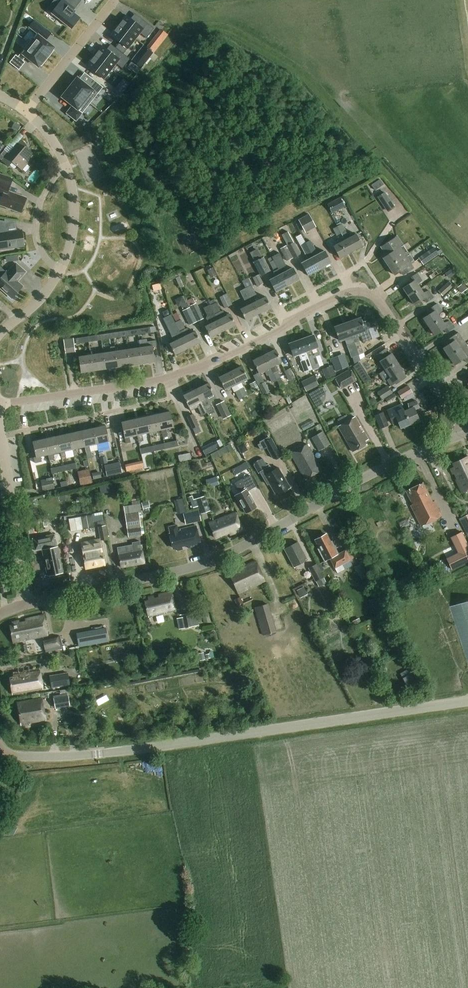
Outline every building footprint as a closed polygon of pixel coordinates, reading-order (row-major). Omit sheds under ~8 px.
[(51,13),(60,19),(65,24),(71,28),(80,17),(74,12),(76,10),(71,6),(75,0),(61,0),(51,12),(51,13)] [(83,0),(88,4),(85,9),(94,17),(109,0),(84,0),(83,0)] [(127,15),(118,25),(134,38),(138,33),(143,38),(151,28),(140,20),(137,23),(127,15)] [(134,38),(118,25),(110,36),(126,48),(134,38)] [(37,34),(29,44),(47,58),(54,50),(52,49),(54,47),(37,34)] [(161,44),(161,43),(154,38),(150,42),(158,48),(161,44)] [(16,55),(10,62),(13,66),(19,70),(25,62),(22,60),(26,56),(38,67),(40,65),(41,66),(44,63),(47,59),(47,58),(29,44),(24,50),(21,54),(18,57),(17,57),(16,55)] [(103,45),(94,56),(110,68),(115,62),(121,66),(126,59),(118,53),(116,56),(103,45)] [(138,51),(132,60),(142,68),(148,59),(138,51)] [(94,56),(86,66),(102,79),(110,68),(94,56)] [(132,62),(128,66),(133,70),(136,65),(132,62)] [(78,77),(70,87),(90,103),(103,88),(92,80),(88,85),(78,77)] [(69,87),(62,97),(72,106),(68,112),(77,120),(89,103),(69,87)] [(117,89),(113,94),(118,97),(122,93),(117,89)] [(95,122),(105,112),(100,108),(90,118),(95,122)] [(14,122),(11,128),(18,131),(21,125),(14,122)] [(0,155),(5,159),(2,162),(8,167),(12,162),(21,170),(34,155),(25,147),(27,145),(21,140),(9,154),(4,150),(0,155)] [(2,196),(0,202),(0,205),(21,213),(26,198),(8,191),(13,179),(0,174),(0,196),(2,196)] [(380,179),(371,185),(375,191),(384,185),(380,179)] [(384,192),(377,197),(387,212),(395,207),(389,199),(384,192)] [(345,207),(340,198),(327,204),(332,214),(345,207)] [(298,220),(305,233),(316,227),(309,214),(298,220)] [(0,250),(24,246),(21,230),(6,233),(5,222),(0,221),(0,249),(0,250)] [(342,224),(337,226),(341,234),(346,231),(342,224)] [(337,226),(333,229),(337,236),(341,234),(337,226)] [(346,231),(341,234),(345,240),(351,252),(362,246),(356,234),(349,238),(346,231)] [(281,235),(293,258),(300,255),(287,232),(281,235)] [(383,258),(389,267),(408,253),(396,236),(381,247),(384,252),(386,251),(388,255),(383,258)] [(340,243),(333,246),(339,258),(351,252),(345,240),(340,243)] [(317,255),(314,248),(310,241),(306,243),(313,257),(319,269),(331,263),(325,251),(317,255)] [(313,257),(306,243),(301,246),(305,252),(309,259),(301,263),(308,275),(319,269),(313,257)] [(280,249),(287,262),(293,258),(286,246),(280,249)] [(439,254),(439,255),(442,252),(440,250),(437,252),(434,247),(418,258),(423,265),(439,254)] [(279,253),(272,257),(274,260),(277,267),(278,269),(281,274),(287,286),(299,280),(293,268),(287,271),(284,266),(286,265),(279,253)] [(408,253),(389,267),(394,275),(400,271),(402,275),(413,268),(411,264),(414,262),(408,253)] [(264,257),(254,262),(261,276),(271,271),(264,257)] [(16,264),(7,273),(6,272),(0,278),(0,288),(12,298),(22,287),(17,282),(25,272),(16,264)] [(207,271),(210,278),(216,276),(213,268),(207,271)] [(450,269),(446,272),(450,278),(454,274),(450,269)] [(409,297),(420,289),(418,285),(422,281),(417,273),(410,278),(412,282),(403,288),(409,297)] [(277,276),(269,280),(276,292),(287,286),(281,274),(277,276)] [(259,275),(252,278),(257,287),(263,284),(259,275)] [(438,292),(442,296),(454,286),(449,281),(438,292)] [(250,282),(243,285),(245,289),(250,298),(256,295),(250,282)] [(457,287),(461,293),(467,289),(463,283),(457,287)] [(245,289),(240,291),(244,301),(250,298),(245,289)] [(420,289),(409,297),(414,305),(424,299),(426,303),(433,298),(428,291),(423,293),(420,289)] [(226,294),(219,297),(224,308),(232,305),(226,294)] [(266,297),(253,303),(258,314),(271,308),(266,297)] [(186,301),(189,307),(195,304),(193,298),(186,301)] [(208,302),(210,306),(210,305),(223,331),(236,325),(230,314),(223,317),(221,312),(216,303),(215,303),(214,299),(208,302)] [(197,303),(190,306),(198,321),(204,319),(197,303)] [(258,314),(253,303),(240,309),(245,320),(258,314)] [(423,319),(429,327),(441,319),(438,315),(442,311),(437,304),(430,309),(433,313),(423,319)] [(210,305),(210,306),(204,308),(209,317),(206,318),(209,324),(205,327),(210,338),(223,331),(210,305)] [(190,308),(183,311),(190,325),(197,322),(190,308)] [(176,322),(175,323),(187,349),(200,342),(195,331),(190,334),(187,328),(185,329),(181,320),(177,312),(172,315),(176,322)] [(171,314),(165,317),(169,325),(175,322),(171,314)] [(361,318),(347,323),(352,335),(355,343),(360,341),(358,337),(361,336),(363,342),(379,336),(376,327),(371,328),(369,323),(363,325),(361,318)] [(163,319),(157,322),(162,331),(168,328),(163,319)] [(441,319),(429,327),(435,335),(444,329),(446,333),(454,328),(449,321),(443,323),(441,319)] [(175,323),(169,326),(174,335),(170,337),(173,342),(169,344),(175,355),(187,349),(175,323)] [(347,323),(334,327),(338,340),(344,338),(347,346),(350,345),(355,343),(352,335),(347,323)] [(443,348),(449,357),(460,349),(467,345),(459,332),(457,333),(447,341),(449,344),(443,348)] [(313,335),(301,339),(305,352),(308,359),(311,366),(312,369),(319,367),(316,356),(319,355),(319,353),(317,348),(318,348),(313,335)] [(73,338),(63,340),(66,354),(75,352),(73,338)] [(305,352),(301,339),(289,344),(293,356),(299,354),(302,360),(300,361),(304,372),(312,369),(311,366),(308,359),(305,352)] [(147,347),(140,348),(142,364),(155,362),(153,346),(156,345),(156,341),(147,342),(147,347)] [(355,343),(350,345),(351,350),(352,351),(362,347),(360,341),(355,343)] [(449,357),(454,365),(464,359),(466,363),(467,361),(467,346),(467,345),(460,349),(449,357)] [(362,347),(352,351),(354,357),(358,355),(364,353),(362,347)] [(140,348),(128,350),(130,366),(142,364),(140,348)] [(380,361),(385,370),(397,362),(391,354),(390,355),(386,349),(377,355),(381,361),(380,361)] [(118,367),(130,366),(128,350),(115,351),(118,367)] [(277,370),(275,365),(281,362),(276,350),(264,356),(270,367),(277,380),(280,388),(283,393),(288,391),(287,388),(285,389),(284,386),(277,371),(277,370)] [(106,369),(118,367),(115,351),(103,353),(106,369)] [(103,353),(91,355),(93,371),(106,369),(103,353)] [(93,371),(91,355),(78,357),(81,373),(93,371)] [(277,380),(270,367),(264,356),(253,361),(258,373),(266,369),(269,375),(272,382),(277,380)] [(335,371),(342,369),(340,363),(337,356),(331,359),(335,371)] [(397,362),(385,370),(379,374),(384,383),(387,381),(390,385),(395,382),(396,384),(405,378),(401,372),(402,371),(397,362)] [(357,365),(354,367),(357,373),(363,369),(362,367),(359,363),(357,365)] [(332,366),(322,370),(325,379),(335,375),(332,366)] [(230,372),(242,397),(247,395),(243,387),(240,382),(248,378),(242,367),(230,372)] [(284,372),(289,381),(295,377),(290,368),(284,372)] [(351,369),(335,378),(342,390),(358,381),(351,369)] [(242,397),(230,372),(219,378),(225,390),(233,386),(235,391),(234,391),(238,399),(242,397)] [(315,376),(302,382),(307,392),(320,386),(315,376)] [(255,381),(249,384),(254,394),(260,391),(255,381)] [(264,382),(258,385),(263,394),(269,391),(264,382)] [(209,383),(196,389),(207,413),(208,415),(214,412),(210,404),(211,401),(212,401),(216,398),(209,383)] [(310,393),(317,404),(329,397),(322,385),(310,393)] [(389,386),(378,392),(383,400),(393,393),(389,386)] [(408,386),(397,392),(402,399),(412,393),(408,386)] [(196,389),(183,396),(190,411),(197,408),(201,416),(207,413),(196,389)] [(385,399),(388,403),(397,397),(394,393),(385,399)] [(222,415),(229,412),(223,400),(216,403),(222,415)] [(404,412),(410,424),(419,420),(415,410),(419,408),(415,401),(408,404),(409,410),(404,412)] [(392,423),(397,421),(401,428),(410,424),(404,412),(401,404),(387,410),(392,423)] [(268,424),(292,415),(289,408),(265,417),(268,424)] [(158,414),(161,430),(163,438),(167,437),(166,429),(174,427),(170,412),(158,414)] [(384,412),(375,416),(381,429),(389,426),(384,412)] [(149,433),(161,430),(158,414),(146,417),(149,433)] [(187,417),(192,429),(198,426),(193,414),(187,417)] [(137,436),(149,433),(146,417),(133,420),(137,436)] [(368,440),(355,417),(338,426),(353,452),(356,450),(367,445),(365,442),(368,440)] [(121,422),(124,438),(126,444),(130,443),(129,437),(137,436),(133,420),(121,422)] [(93,428),(97,444),(109,442),(105,426),(93,428)] [(84,447),(97,444),(93,428),(81,431),(84,447)] [(72,450),(84,447),(81,431),(69,434),(72,450)] [(319,451),(330,444),(322,431),(312,438),(319,451)] [(72,450),(69,434),(57,436),(60,452),(61,457),(66,456),(65,451),(72,450)] [(57,436),(45,439),(48,455),(60,452),(57,436)] [(264,442),(267,447),(274,460),(281,456),(271,438),(264,442)] [(48,455),(45,439),(32,442),(36,457),(33,457),(35,463),(42,462),(40,457),(48,455)] [(220,439),(214,443),(217,449),(224,446),(220,439)] [(164,443),(165,449),(178,446),(177,441),(164,443)] [(165,449),(164,443),(152,446),(153,452),(165,449)] [(322,470),(307,444),(290,453),(305,479),(322,470)] [(140,449),(141,454),(153,452),(152,446),(140,449)] [(141,454),(140,449),(121,453),(125,472),(131,471),(128,457),(141,454)] [(178,456),(180,462),(191,459),(189,453),(178,456)] [(467,490),(467,456),(453,463),(455,467),(451,469),(462,493),(467,490)] [(288,490),(288,488),(290,487),(278,468),(273,471),(264,457),(252,464),(258,474),(260,472),(267,485),(269,484),(276,495),(284,491),(285,491),(288,490)] [(110,464),(105,465),(107,476),(122,473),(119,462),(114,463),(113,462),(110,463),(110,464)] [(242,472),(249,468),(246,462),(239,466),(242,472)] [(63,466),(64,471),(77,469),(75,463),(63,466)] [(51,468),(52,474),(64,471),(63,466),(51,468)] [(52,474),(51,468),(49,469),(48,470),(48,472),(44,473),(45,480),(40,481),(43,492),(55,489),(53,478),(52,474)] [(89,470),(78,472),(80,486),(93,484),(89,470)] [(252,503),(253,502),(247,491),(256,486),(250,476),(246,478),(236,483),(241,492),(235,495),(242,508),(243,508),(246,513),(255,508),(252,503)] [(217,477),(206,480),(208,488),(219,485),(217,477)] [(421,526),(442,516),(434,501),(432,502),(423,483),(407,491),(413,504),(411,506),(421,526)] [(193,509),(199,507),(196,499),(193,500),(192,496),(189,497),(193,509)] [(196,499),(199,507),(201,514),(210,511),(205,496),(196,499)] [(150,508),(148,501),(141,503),(143,510),(150,508)] [(141,535),(141,534),(144,533),(140,504),(124,507),(129,537),(141,535)] [(199,511),(183,514),(186,525),(201,521),(199,511)] [(103,520),(102,512),(92,514),(93,522),(103,520)] [(230,535),(242,530),(236,513),(209,523),(214,538),(229,532),(230,535)] [(467,535),(467,514),(459,519),(467,535)] [(101,540),(108,539),(104,521),(97,522),(101,540)] [(188,548),(201,545),(196,526),(180,529),(180,531),(178,532),(177,525),(169,527),(170,532),(169,533),(172,548),(176,547),(177,551),(183,549),(182,547),(188,545),(188,548)] [(446,559),(451,570),(467,562),(467,545),(462,532),(450,538),(457,553),(446,559)] [(330,542),(326,534),(316,540),(320,547),(318,549),(325,561),(330,559),(335,568),(337,573),(353,565),(350,560),(345,551),(338,554),(332,541),(330,542)] [(57,547),(54,535),(33,539),(35,551),(42,549),(45,565),(47,565),(49,575),(61,573),(59,562),(61,562),(57,546),(57,547)] [(131,543),(132,545),(117,548),(121,567),(144,563),(142,547),(141,548),(140,541),(131,543)] [(307,560),(298,542),(284,549),(294,567),(307,560)] [(85,568),(105,564),(102,549),(89,551),(89,553),(83,554),(85,568)] [(265,581),(256,561),(243,566),(244,569),(239,571),(238,569),(233,571),(234,575),(231,577),(238,593),(247,589),(247,588),(250,586),(251,588),(265,581)] [(308,568),(319,587),(326,583),(321,572),(324,570),(320,564),(318,565),(317,564),(308,568)] [(361,580),(366,577),(360,564),(355,567),(361,580)] [(401,581),(405,589),(415,584),(411,576),(401,581)] [(304,587),(297,591),(301,598),(308,594),(304,587)] [(176,610),(171,592),(158,595),(159,599),(154,600),(153,596),(148,597),(149,601),(145,602),(148,617),(176,610)] [(234,600),(237,607),(243,604),(240,597),(234,600)] [(467,664),(467,601),(449,607),(467,664)] [(263,635),(276,631),(268,604),(255,608),(263,635)] [(336,605),(330,608),(332,613),(339,610),(336,605)] [(176,619),(179,629),(198,625),(196,611),(181,614),(181,618),(176,619)] [(48,635),(44,614),(25,618),(26,623),(19,624),(18,620),(11,621),(12,626),(9,626),(13,643),(48,635)] [(105,627),(77,632),(79,647),(107,642),(105,627)] [(46,652),(63,648),(60,636),(43,640),(46,652)] [(198,654),(194,656),(195,661),(200,660),(200,661),(205,660),(204,652),(198,654)] [(409,686),(419,681),(412,667),(402,672),(409,686)] [(43,689),(39,668),(13,673),(13,677),(9,678),(12,694),(43,689)] [(68,673),(49,676),(51,688),(70,685),(68,673)] [(68,696),(53,698),(55,709),(69,706),(68,696)] [(45,720),(41,698),(21,701),(22,705),(18,706),(21,725),(27,724),(45,720)]
